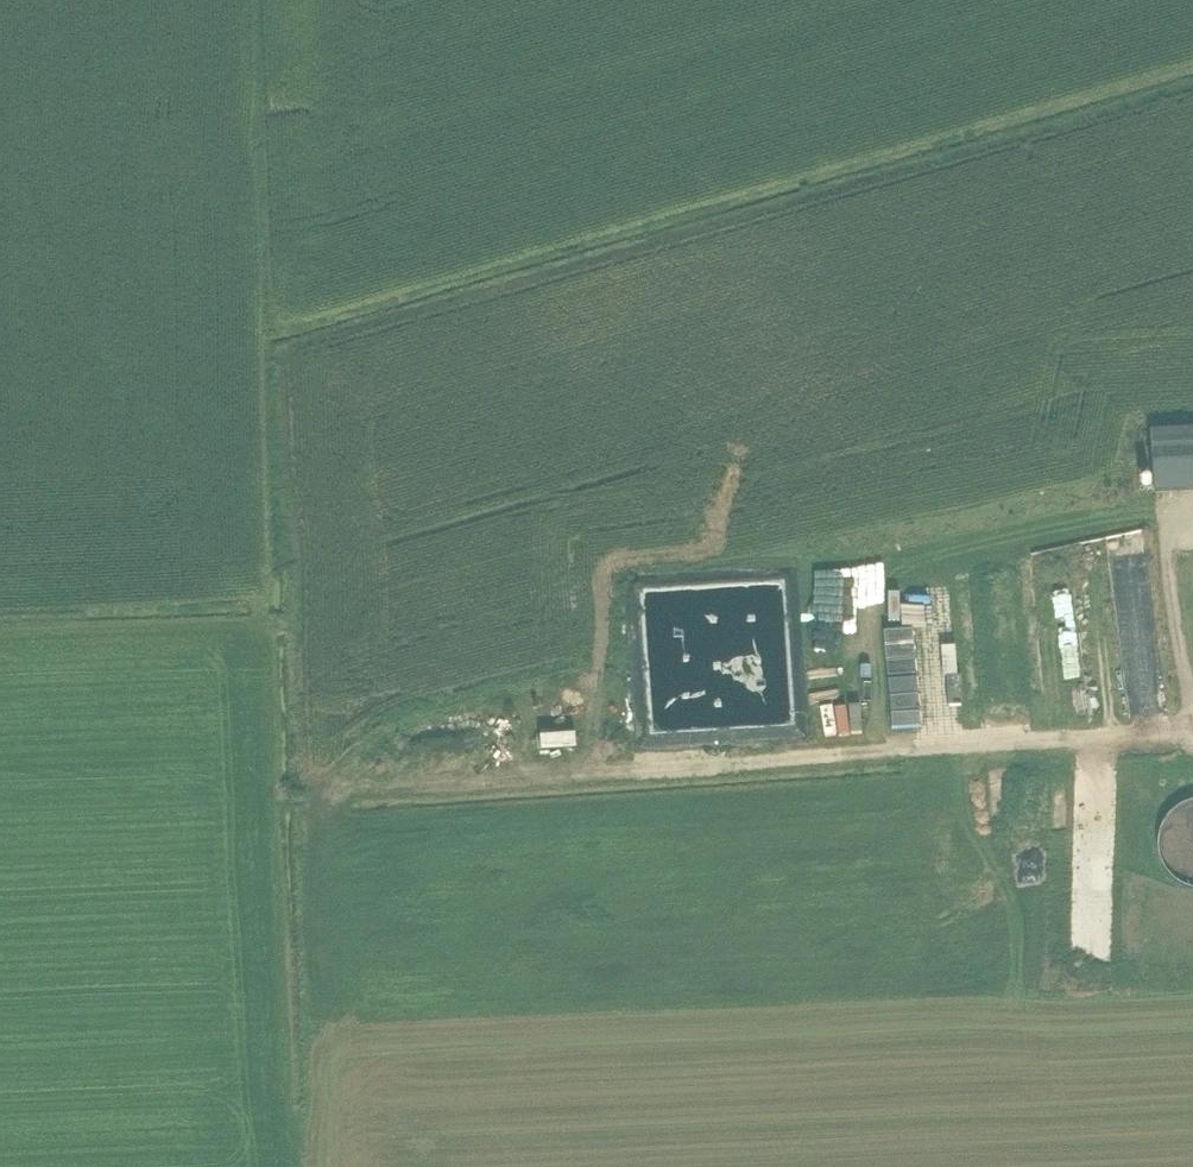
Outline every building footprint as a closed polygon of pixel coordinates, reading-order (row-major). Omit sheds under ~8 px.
[(1158,490),(1192,489),(1192,427),(1156,428),(1158,490)] [(1182,807),(1172,815),(1164,825),(1160,837),(1159,849),(1160,859),(1164,869),(1170,877),(1180,885),(1191,890),(1192,890),(1192,804),(1182,807)]
